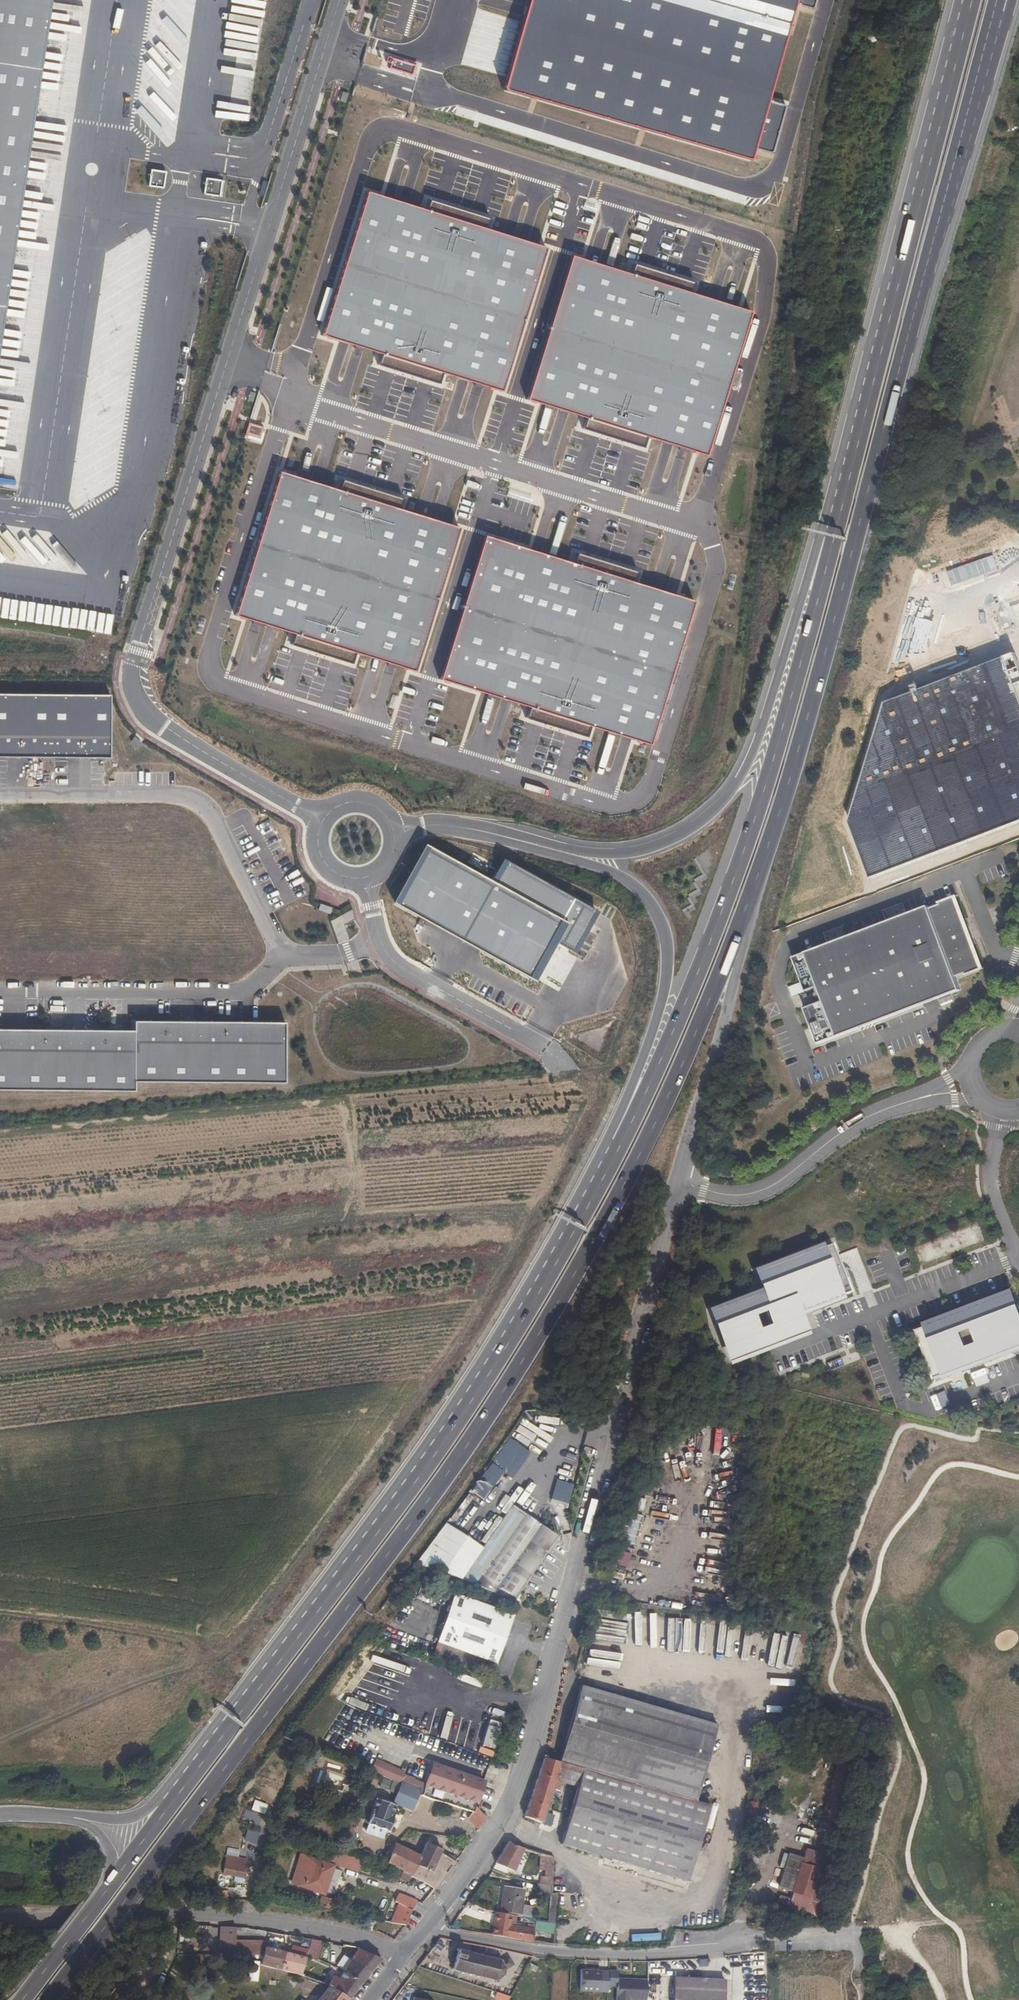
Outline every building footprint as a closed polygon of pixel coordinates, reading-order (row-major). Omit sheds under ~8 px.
[(48,0),(0,0),(0,338),(48,0)] [(746,162),(751,146),(770,152),(783,106),(764,100),(792,1),(812,7),(814,0),(522,0),(496,90),(746,162)] [(152,77),(175,78),(177,44),(154,43),(152,77)] [(452,198),(455,186),(449,184),(446,196),(452,198)] [(428,211),(365,191),(321,333),(384,353),(380,365),(439,384),(443,373),(499,390),(544,248),(485,229),(488,219),(431,201),(428,211)] [(634,276),(571,257),(526,399),(589,418),(585,430),(645,449),(648,438),(704,455),(749,313),(690,294),(693,284),(637,266),(634,276)] [(249,422),(245,434),(260,438),(264,427),(249,422)] [(339,491),(280,472),(235,614),(295,633),(291,643),(349,662),(353,651),(413,670),(458,528),(398,509),(401,498),(343,480),(339,491)] [(574,563),(485,535),(440,677),(528,705),(524,717),(585,736),(589,725),(647,743),(692,600),(678,595),(633,581),(636,572),(577,553),(574,563)] [(52,608),(50,627),(109,635),(112,616),(78,611),(69,610),(60,609),(52,608)] [(111,757),(112,694),(0,692),(0,755),(111,757)] [(424,844),(391,902),(534,980),(554,942),(571,951),(595,910),(503,859),(491,881),(424,844)] [(981,973),(954,900),(793,961),(806,996),(818,992),(823,1005),(804,1012),(818,1049),(960,995),(955,982),(967,978),(981,973)] [(132,1098),(133,1085),(285,1086),(285,1027),(256,1026),(134,1025),(134,1036),(0,1035),(0,1097),(132,1098)] [(853,1292),(834,1243),(759,1271),(766,1289),(712,1309),(733,1364),(813,1333),(806,1314),(849,1298),(847,1294),(853,1292)] [(1012,1296),(915,1332),(934,1385),(1018,1355),(1018,1311),(1012,1296)] [(502,1472),(512,1478),(525,1458),(503,1443),(470,1492),(483,1500),(502,1472)] [(574,1484),(557,1479),(552,1499),(569,1503),(574,1484)] [(500,1511),(504,1514),(521,1490),(517,1487),(500,1511)] [(449,1526),(422,1566),(467,1583),(476,1570),(489,1552),(449,1526)] [(499,1662),(515,1615),(456,1595),(440,1642),(499,1662)] [(438,1658),(443,1644),(436,1641),(432,1655),(438,1658)] [(559,1847),(686,1886),(708,1810),(693,1806),(716,1731),(582,1691),(568,1733),(558,1766),(549,1764),(544,1762),(540,1774),(533,1791),(527,1808),(523,1821),(540,1825),(551,1792),(558,1794),(560,1787),(564,1788),(565,1785),(577,1788),(559,1847)] [(468,1741),(484,1744),(485,1738),(488,1724),(490,1716),(473,1713),(468,1741)] [(443,1805),(447,1807),(467,1814),(471,1807),(476,1793),(482,1777),(472,1773),(471,1775),(408,1753),(400,1776),(423,1784),(419,1793),(419,1795),(428,1800),(443,1805)] [(489,1765),(486,1773),(495,1776),(498,1768),(489,1765)] [(381,1779),(379,1787),(387,1790),(389,1781),(381,1779)] [(428,1800),(419,1795),(419,1793),(397,1785),(390,1805),(434,1824),(438,1816),(443,1805),(428,1800)] [(388,1819),(392,1807),(373,1800),(364,1825),(385,1833),(388,1826),(390,1820),(388,1819)] [(443,1818),(447,1807),(443,1805),(438,1816),(443,1818)] [(468,1826),(478,1816),(471,1807),(467,1814),(463,1820),(468,1826)] [(468,1826),(473,1834),(482,1822),(478,1816),(468,1826)] [(822,1891),(835,1830),(808,1824),(806,1833),(795,1831),(788,1865),(799,1867),(795,1885),(822,1891)] [(390,1846),(382,1865),(408,1878),(413,1867),(417,1860),(390,1846)] [(417,1860),(413,1867),(426,1873),(433,1857),(435,1853),(429,1850),(423,1847),(417,1860)] [(520,1852),(504,1847),(501,1853),(498,1858),(514,1864),(520,1852)] [(356,1861),(329,1852),(325,1864),(352,1873),(356,1861)] [(329,1867),(297,1855),(286,1883),(318,1896),(329,1867)] [(450,1864),(433,1857),(426,1873),(413,1867),(408,1878),(425,1885),(431,1890),(441,1877),(450,1864)] [(510,1873),(514,1864),(498,1858),(492,1868),(510,1873)] [(542,1869),(550,1870),(550,1860),(542,1858),(542,1869)] [(212,1871),(211,1880),(233,1880),(233,1870),(212,1871)] [(640,1890),(651,1892),(652,1886),(641,1884),(640,1890)] [(636,1895),(637,1890),(623,1887),(622,1892),(636,1895)] [(518,1893),(500,1889),(498,1902),(496,1914),(513,1918),(518,1893)] [(319,1896),(318,1907),(331,1908),(332,1898),(319,1896)] [(239,1903),(239,1916),(260,1916),(260,1911),(252,1911),(252,1903),(239,1903)] [(405,1921),(409,1914),(397,1908),(390,1921),(378,1918),(377,1923),(385,1925),(402,1927),(405,1921)] [(488,1938),(529,1944),(531,1932),(505,1928),(506,1922),(507,1917),(491,1915),(489,1926),(488,1938)] [(522,1919),(522,1924),(531,1925),(553,1928),(553,1926),(532,1923),(533,1920),(522,1919)] [(531,1932),(552,1934),(553,1928),(531,1925),(531,1932)] [(220,1958),(235,1959),(237,1932),(222,1931),(220,1958)] [(309,1941),(305,1960),(304,1961),(313,1962),(317,1943),(309,1941)] [(440,1949),(434,1944),(431,1947),(430,1949),(436,1954),(440,1949)] [(339,1971),(358,1985),(368,1972),(378,1959),(356,1949),(339,1971)] [(453,1950),(447,1972),(448,1972),(448,1971),(456,1973),(456,1974),(457,1974),(457,1973),(464,1975),(463,1976),(465,1976),(465,1975),(472,1977),(472,1978),(473,1978),(473,1977),(490,1981),(491,1983),(492,1982),(491,1981),(497,1976),(497,1977),(498,1977),(499,1976),(498,1975),(499,1969),(507,1966),(503,1958),(495,1961),(478,1957),(479,1956),(477,1956),(477,1957),(470,1955),(470,1954),(469,1954),(469,1955),(463,1953),(463,1952),(462,1952),(462,1953),(454,1951),(454,1950),(453,1950)] [(301,1978),(304,1961),(305,1960),(295,1958),(274,1953),(264,1951),(263,1960),(261,1970),(301,1978)] [(244,1981),(258,1982),(259,1961),(245,1961),(244,1981)] [(645,1972),(646,1963),(637,1963),(637,1972),(645,1972)] [(536,1970),(530,1966),(527,1971),(534,1974),(536,1970)] [(352,1992),(358,1985),(339,1971),(335,1977),(331,1974),(326,1986),(326,1987),(346,1999),(352,1992)] [(606,1971),(606,1974),(606,1983),(614,1983),(613,1999),(644,1999),(645,1980),(614,1979),(614,1972),(606,1971)] [(575,1993),(605,1995),(606,1983),(606,1974),(576,1972),(575,1993)] [(722,1974),(676,1972),(675,1999),(720,1999),(722,1974)] [(276,1975),(267,1974),(267,1983),(275,1984),(276,1975)] [(346,1999),(326,1987),(317,1999),(346,1999)]
